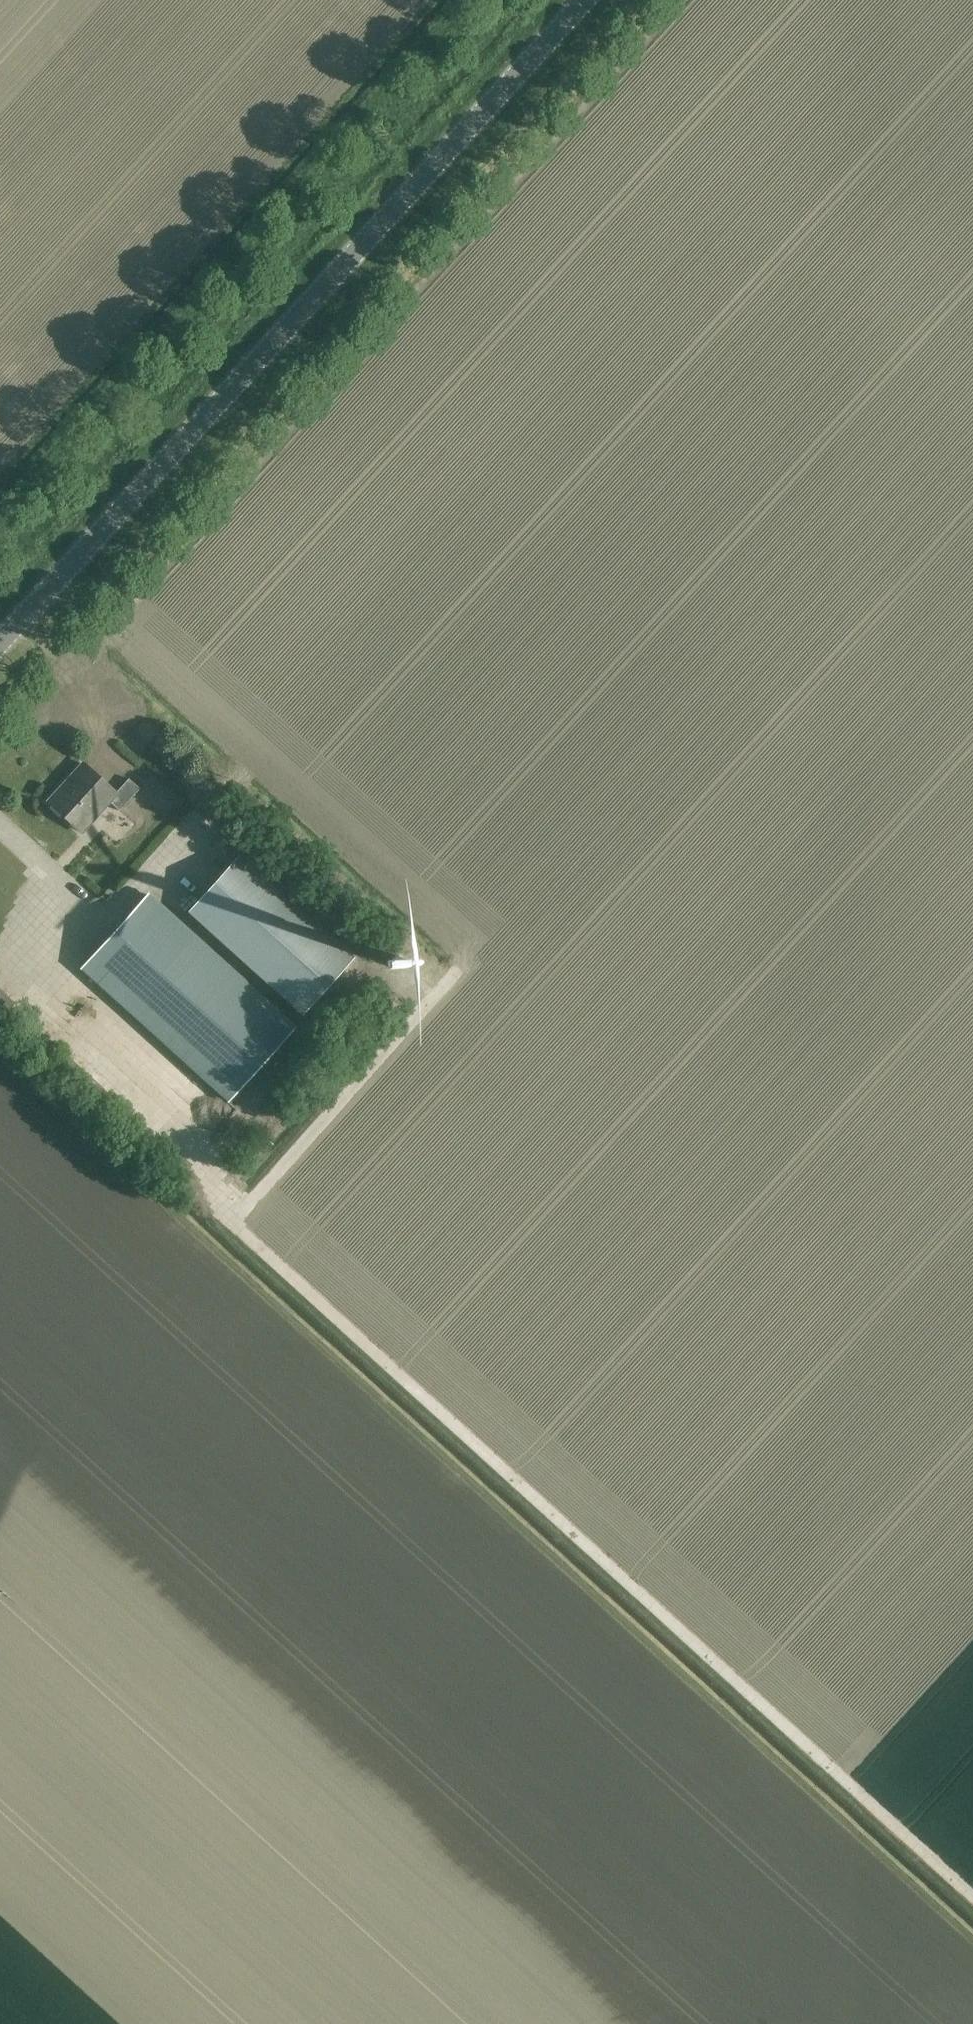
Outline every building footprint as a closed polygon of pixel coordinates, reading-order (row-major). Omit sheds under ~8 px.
[(66,787),(63,785),(49,802),(82,832),(109,802),(120,811),(140,789),(129,778),(116,793),(83,764),(69,779),(71,781),(66,787)] [(189,911),(303,1015),(354,958),(240,855),(189,911)] [(228,1099),(293,1027),(149,896),(83,969),(228,1099)]
